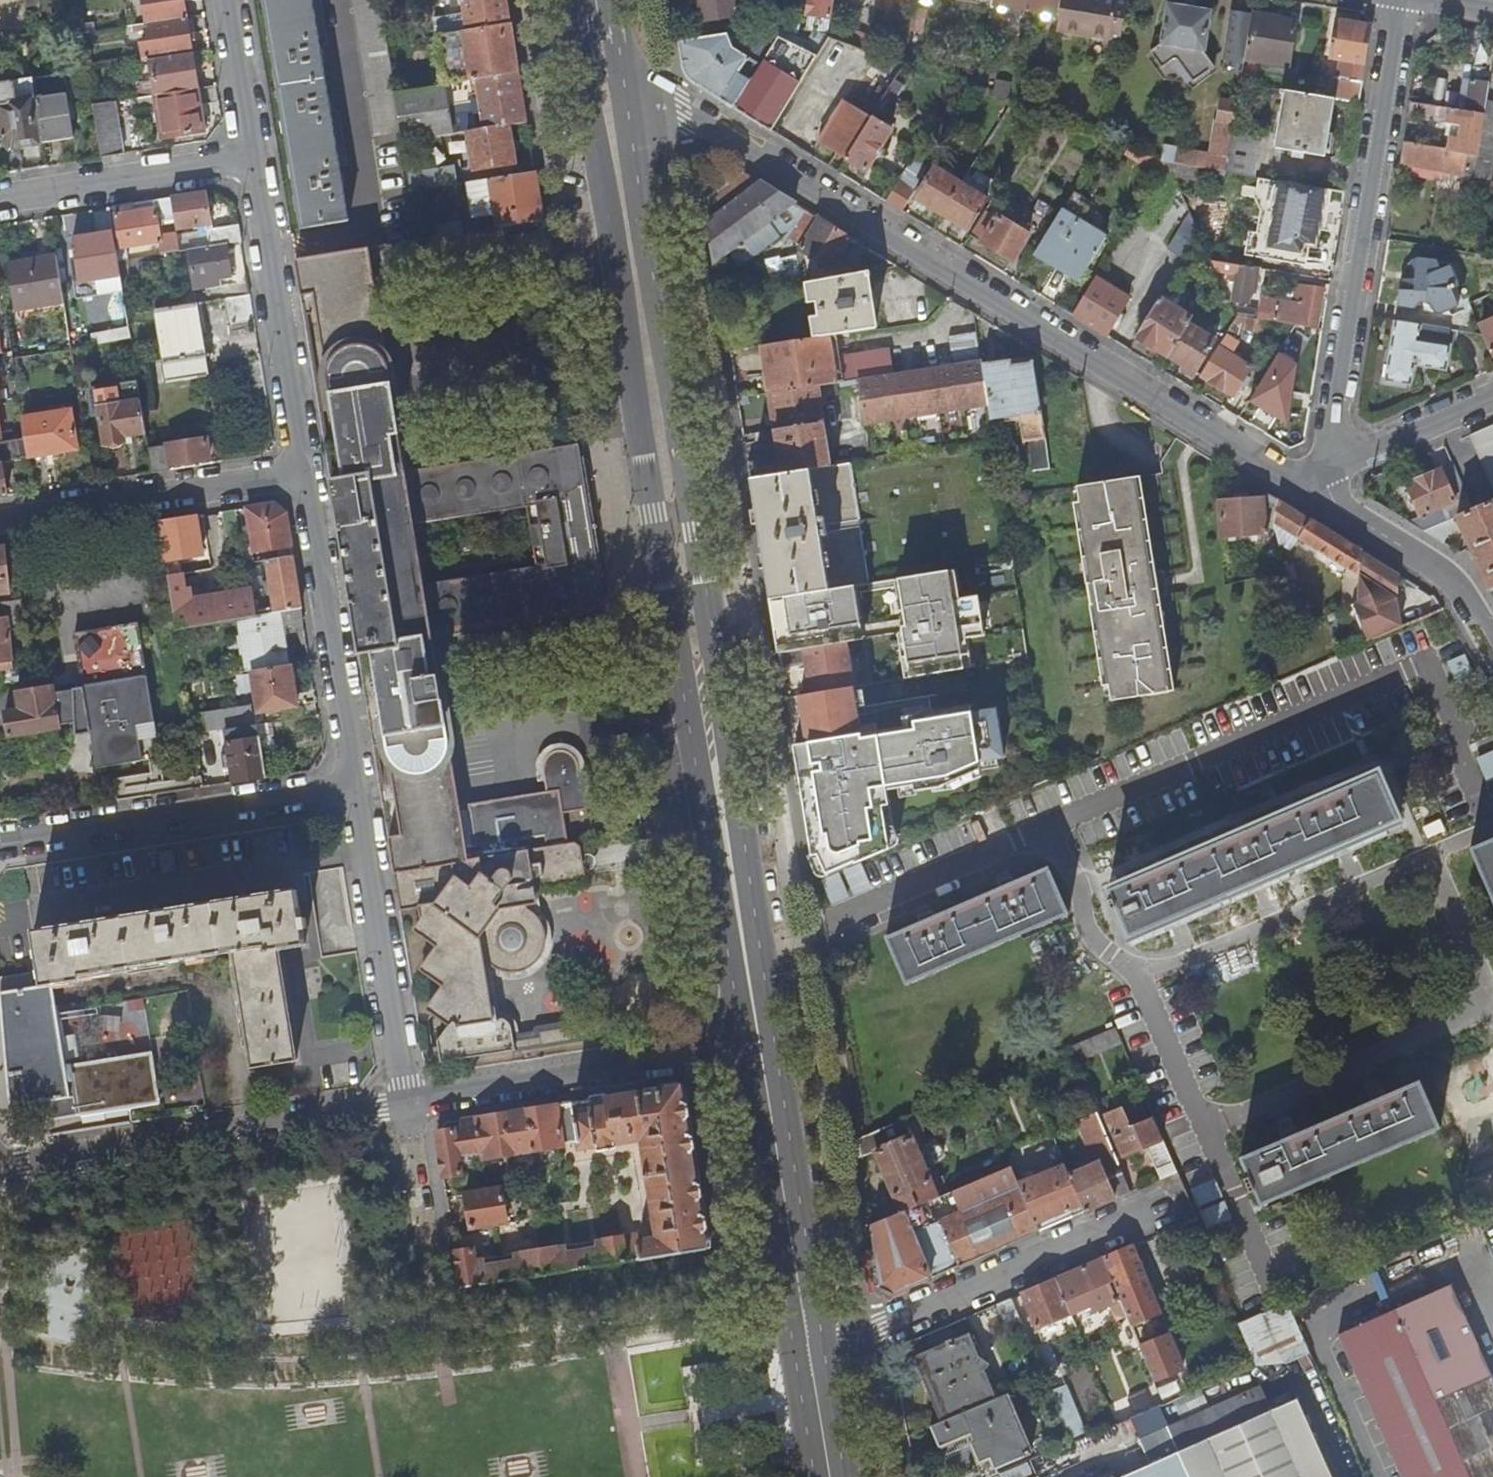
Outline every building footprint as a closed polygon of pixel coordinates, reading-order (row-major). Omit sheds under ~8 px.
[(148,26),(188,19),(185,0),(145,0),(148,26)] [(303,228),(350,221),(312,0),(263,0),(303,228)] [(376,137),(402,134),(396,93),(381,0),(354,0),(376,137)] [(454,8),(466,7),(466,15),(436,19),(438,36),(511,25),(507,0),(452,0),(454,8)] [(692,3),(700,2),(703,20),(737,15),(735,0),(692,0),(692,3)] [(822,30),(829,31),(834,0),(811,0),(809,15),(824,17),(822,30)] [(1027,0),(995,0),(994,6),(1025,11),(1027,0)] [(1025,11),(1056,16),(1058,0),(1027,0),(1025,11)] [(1119,0),(1063,0),(1058,31),(1112,40),(1119,0)] [(1112,40),(1122,41),(1129,0),(1119,0),(1112,40)] [(1211,13),(1169,7),(1163,43),(1146,54),(1156,74),(1188,80),(1194,88),(1219,69),(1205,50),(1211,13)] [(914,8),(910,32),(922,34),(926,10),(914,8)] [(1244,61),(1252,17),(1232,14),(1224,61),(1244,64),(1244,61)] [(1252,17),(1244,61),(1288,68),(1296,24),(1252,17)] [(188,19),(148,26),(150,41),(143,42),(145,62),(152,61),(195,54),(188,19)] [(1372,27),(1335,22),(1330,59),(1340,60),(1354,62),(1352,82),(1337,80),(1333,80),(1330,99),(1334,100),(1360,104),(1372,27)] [(511,25),(438,36),(446,85),(478,80),(519,73),(511,25)] [(683,65),(697,85),(735,108),(762,65),(735,47),(728,34),(680,42),(683,65)] [(816,56),(780,36),(777,41),(765,59),(762,65),(735,108),(772,130),(816,56)] [(771,37),(759,55),(765,59),(777,41),(771,37)] [(195,54),(152,61),(158,97),(200,90),(195,54)] [(1354,62),(1340,60),(1337,80),(1352,82),(1354,62)] [(1472,81),(1489,83),(1491,71),(1474,68),(1472,81)] [(483,113),(485,130),(510,126),(527,123),(519,73),(478,80),(482,108),(477,109),(477,114),(483,113)] [(63,76),(33,80),(43,144),(72,139),(69,111),(74,111),(72,96),(63,76)] [(1436,79),(1432,107),(1444,109),(1449,81),(1436,79)] [(996,80),(993,94),(1007,97),(1009,83),(996,80)] [(31,100),(17,102),(14,82),(0,84),(0,133),(3,135),(4,140),(14,148),(38,145),(31,100)] [(1450,83),(1446,109),(1458,111),(1462,85),(1450,83)] [(1484,115),(1486,103),(1489,86),(1469,83),(1465,112),(1484,115)] [(403,143),(453,135),(446,85),(396,93),(402,134),(403,143)] [(207,133),(200,90),(158,97),(164,140),(207,133)] [(1330,99),(1281,91),(1280,96),(1284,97),(1276,150),(1325,158),(1334,100),(1330,99)] [(844,100),(818,142),(847,160),(872,118),(844,100)] [(1221,100),(1218,122),(1234,125),(1237,103),(1221,100)] [(1478,157),(1474,179),(1491,182),(1492,168),(1492,104),(1486,103),(1484,115),(1478,157)] [(124,156),(115,104),(94,107),(103,159),(124,156)] [(1447,153),(1478,157),(1484,115),(1465,112),(1458,111),(1446,109),(1444,109),(1432,107),(1410,104),(1408,117),(1447,123),(1447,120),(1463,123),(1459,143),(1449,141),(1448,150),(1447,153)] [(872,118),(847,160),(866,173),(892,130),(872,118)] [(485,130),(470,132),(475,169),(516,163),(510,126),(485,130)] [(1227,163),(1226,173),(1253,178),(1260,139),(1232,134),(1227,163)] [(1491,182),(1474,179),(1478,157),(1447,153),(1448,150),(1404,143),(1400,164),(1463,174),(1460,192),(1492,197),(1492,182),(1491,182)] [(1168,163),(1128,148),(1126,154),(1160,175),(1168,163)] [(1226,173),(1227,163),(1177,154),(1175,164),(1226,173)] [(1175,164),(1168,163),(1173,175),(1224,183),(1226,173),(1175,164)] [(455,166),(409,174),(412,194),(458,184),(455,166)] [(942,215),(962,183),(936,166),(917,199),(942,215)] [(535,172),(467,182),(472,219),(495,216),(497,229),(544,220),(542,214),(535,172)] [(734,256),(745,248),(748,252),(760,243),(754,234),(795,204),(748,175),(706,204),(716,262),(731,252),(734,256)] [(898,182),(887,201),(903,211),(915,192),(898,182)] [(1272,237),(1315,244),(1324,190),(1281,182),(1272,237)] [(967,230),(987,198),(962,183),(942,215),(967,230)] [(177,221),(178,231),(212,226),(208,193),(173,199),(177,221)] [(160,224),(177,221),(173,199),(116,208),(120,235),(114,235),(120,263),(130,262),(128,249),(161,244),(163,256),(183,253),(178,234),(162,236),(160,224)] [(986,211),(971,235),(1014,261),(1030,235),(1014,226),(1018,219),(997,206),(992,214),(986,211)] [(802,246),(820,219),(807,211),(790,239),(802,246)] [(1082,280),(1107,238),(1062,211),(1036,253),(1082,280)] [(1170,252),(1184,261),(1200,234),(1192,216),(1170,252)] [(800,249),(833,269),(852,239),(820,219),(802,246),(800,249)] [(387,261),(505,239),(506,247),(546,242),(544,220),(497,229),(296,261),(302,297),(314,296),(344,479),(331,480),(359,654),(372,653),(403,836),(389,838),(394,871),(568,844),(564,814),(594,809),(587,774),(580,773),(580,768),(578,760),(570,753),(563,750),(555,751),(548,754),(543,760),(540,766),(544,792),(465,805),(466,810),(460,811),(433,638),(606,611),(579,445),(406,475),(371,256),(386,253),(387,261)] [(240,227),(208,233),(210,249),(228,246),(242,244),(240,227)] [(1184,261),(1170,284),(1186,294),(1210,255),(1200,234),(1184,261)] [(120,263),(114,235),(74,240),(80,284),(104,280),(105,286),(106,287),(109,287),(116,286),(120,284),(122,281),(120,263)] [(191,252),(196,289),(213,287),(213,282),(233,277),(228,246),(210,249),(191,252)] [(821,268),(811,261),(799,264),(803,284),(811,283),(823,280),(821,268)] [(58,262),(10,268),(17,315),(65,307),(58,262)] [(1402,294),(1398,294),(1398,308),(1412,308),(1418,301),(1434,311),(1439,312),(1456,304),(1451,290),(1463,285),(1456,266),(1440,272),(1437,264),(1417,262),(1410,266),(1415,274),(1414,282),(1402,282),(1402,294)] [(1261,270),(1241,266),(1234,301),(1249,303),(1251,290),(1257,291),(1261,270)] [(871,277),(870,271),(823,280),(811,283),(813,301),(818,300),(820,319),(816,319),(819,337),(834,335),(876,329),(872,309),(878,308),(875,293),(870,293),(867,278),(871,277)] [(1097,279),(1074,317),(1106,337),(1129,299),(1097,279)] [(1306,300),(1308,289),(1298,287),(1295,306),(1299,307),(1300,299),(1306,300)] [(1300,299),(1299,307),(1295,306),(1262,301),(1260,311),(1258,320),(1265,321),(1316,330),(1323,291),(1308,289),(1306,300),(1300,299)] [(251,296),(226,300),(230,327),(255,323),(251,296)] [(1161,299),(1138,338),(1169,357),(1189,325),(1193,318),(1161,299)] [(196,305),(157,312),(170,383),(207,377),(196,305)] [(1245,309),(1243,318),(1258,320),(1260,311),(1245,309)] [(1238,317),(1225,337),(1236,344),(1245,330),(1263,333),(1265,321),(1258,320),(1243,318),(1238,317)] [(1481,326),(1492,353),(1492,321),(1481,326)] [(1443,371),(1450,331),(1393,322),(1384,382),(1409,386),(1412,366),(1443,371)] [(1189,325),(1169,357),(1196,373),(1218,337),(1207,331),(1205,334),(1189,325)] [(112,332),(114,345),(132,342),(130,329),(112,332)] [(976,332),(948,337),(952,365),(981,361),(976,332)] [(843,383),(838,357),(834,335),(819,337),(762,346),(770,394),(836,384),(843,383)] [(1219,347),(1201,377),(1233,395),(1251,366),(1219,347)] [(857,380),(892,375),(888,349),(838,357),(843,383),(857,380)] [(988,404),(990,419),(1020,414),(1024,440),(1045,436),(1033,361),(1011,364),(1010,359),(981,363),(988,404)] [(857,380),(864,424),(988,404),(981,363),(981,361),(952,365),(892,375),(857,380)] [(838,396),(836,384),(770,394),(780,457),(748,461),(751,479),(829,466),(819,406),(826,405),(824,398),(838,396)] [(1273,388),(1250,425),(1290,449),(1305,444),(1310,411),(1273,388)] [(127,437),(147,435),(141,402),(99,409),(105,448),(127,444),(127,437)] [(25,439),(29,458),(78,450),(72,412),(22,419),(25,439)] [(1470,436),(1492,487),(1492,426),(1470,436)] [(8,497),(2,463),(29,458),(25,439),(0,443),(0,498),(8,497)] [(171,466),(185,463),(194,461),(210,461),(207,440),(149,449),(153,474),(171,471),(171,466)] [(793,596),(797,595),(836,589),(883,581),(864,461),(829,466),(751,479),(769,592),(770,600),(793,596)] [(1407,487),(1421,518),(1467,498),(1453,467),(1407,487)] [(1160,572),(1150,574),(1135,478),(1097,484),(1093,484),(1077,487),(1092,583),(1086,584),(1089,605),(1095,604),(1111,701),(1169,692),(1153,596),(1163,595),(1160,572)] [(1279,501),(1267,494),(1263,500),(1220,501),(1222,538),(1267,536),(1266,526),(1275,525),(1279,501)] [(1469,497),(1467,498),(1421,518),(1409,524),(1425,533),(1453,521),(1458,518),(1475,511),(1469,497)] [(1279,501),(1275,525),(1352,572),(1360,577),(1363,552),(1279,501)] [(1475,511),(1458,518),(1472,549),(1490,591),(1492,590),(1492,503),(1475,511)] [(273,505),(248,510),(254,553),(284,549),(285,558),(294,557),(288,515),(273,505)] [(236,512),(223,514),(226,536),(240,535),(236,512)] [(198,518),(162,523),(170,577),(178,576),(176,561),(202,557),(198,518)] [(1443,545),(1456,526),(1453,521),(1425,533),(1443,545)] [(10,594),(7,549),(0,549),(0,595),(10,594)] [(1399,574),(1363,552),(1360,577),(1357,605),(1372,641),(1402,628),(1394,608),(1395,607),(1399,574)] [(285,558),(268,561),(277,614),(302,610),(294,557),(285,558)] [(1360,577),(1352,572),(1348,579),(1345,611),(1352,608),(1357,605),(1360,577)] [(984,641),(975,585),(935,592),(941,629),(946,628),(948,643),(943,644),(944,648),(984,641)] [(803,635),(842,628),(842,627),(836,589),(797,595),(800,614),(803,633),(803,635)] [(253,592),(174,605),(178,630),(240,620),(258,617),(253,592)] [(0,604),(0,620),(7,619),(23,616),(20,599),(0,604)] [(1372,641),(1357,605),(1352,608),(1367,643),(1372,641)] [(240,620),(249,673),(252,672),(289,666),(282,628),(304,624),(302,610),(277,614),(258,617),(240,620)] [(0,620),(0,684),(4,683),(3,670),(11,669),(7,619),(0,620)] [(137,625),(74,635),(82,687),(84,703),(95,770),(158,760),(137,625)] [(874,637),(863,638),(869,674),(871,684),(920,676),(915,642),(875,647),(874,637)] [(779,652),(781,666),(807,661),(813,693),(844,688),(871,684),(869,674),(853,677),(846,641),(779,652)] [(289,666),(252,672),(259,713),(297,707),(291,666),(289,666)] [(52,687),(16,693),(19,711),(3,713),(9,747),(60,739),(56,708),(53,692),(52,687)] [(82,687),(53,692),(56,708),(84,703),(82,687)] [(844,688),(813,693),(818,726),(850,721),(844,688)] [(192,715),(195,736),(226,731),(253,727),(250,707),(192,715)] [(253,727),(226,731),(229,756),(223,758),(225,770),(231,769),(234,786),(267,779),(257,726),(253,727)] [(868,785),(904,779),(903,768),(914,766),(913,760),(907,761),(904,740),(861,747),(868,785)] [(932,775),(1005,763),(1001,741),(928,752),(932,775)] [(803,796),(830,792),(824,757),(797,762),(803,796)] [(931,820),(969,811),(960,773),(933,779),(927,781),(932,802),(927,803),(931,820)] [(1117,908),(1130,937),(1291,868),(1399,822),(1379,776),(1110,891),(1114,900),(1110,902),(1113,910),(1117,908)] [(830,792),(803,796),(807,816),(810,836),(817,880),(856,864),(853,846),(869,840),(860,787),(830,792)] [(1475,849),(1492,892),(1492,842),(1475,849)] [(595,1025),(592,1023),(513,1036),(513,1031),(511,1024),(506,1020),(502,1018),(494,1016),(485,963),(490,962),(493,966),(504,972),(519,973),(529,969),(538,962),(544,953),(547,944),(547,932),(543,923),(536,913),(529,910),(528,906),(537,904),(536,892),(582,885),(587,878),(582,848),(575,843),(568,844),(394,871),(401,912),(420,909),(422,921),(414,931),(437,947),(421,970),(444,987),(427,1010),(450,1026),(438,1043),(442,1063),(592,1038),(597,1035),(598,1030),(597,1026),(595,1025)] [(1068,915),(1048,868),(1013,884),(1011,879),(999,884),(1001,889),(934,918),(932,914),(920,919),(922,924),(888,938),(908,984),(1068,915)] [(35,932),(43,986),(82,981),(82,976),(234,951),(252,1068),(297,1060),(291,1023),(294,1022),(292,1010),(289,1010),(279,949),(306,944),(303,930),(308,930),(306,919),(301,919),(297,891),(260,897),(258,891),(246,893),(247,899),(175,910),(174,905),(162,906),(162,913),(87,924),(86,919),(73,921),(73,926),(35,932)] [(1,994),(33,989),(30,974),(0,979),(0,985),(1,994)] [(33,989),(1,994),(12,1108),(46,1103),(49,1121),(130,1109),(132,1120),(163,1115),(163,1111),(154,1055),(66,1068),(57,1012),(53,986),(33,989)] [(1120,1038),(1116,1028),(1071,1048),(1075,1058),(1120,1038)] [(1248,1189),(1253,1187),(1259,1201),(1438,1128),(1419,1080),(1384,1095),(1382,1090),(1370,1095),(1372,1100),(1296,1132),(1294,1127),(1281,1133),(1283,1137),(1240,1155),(1248,1175),(1243,1177),(1248,1189)] [(556,1106),(563,1145),(580,1142),(581,1149),(642,1140),(648,1171),(645,1172),(646,1178),(650,1177),(659,1237),(640,1240),(640,1235),(623,1238),(627,1262),(708,1248),(683,1096),(671,1087),(556,1106)] [(529,1110),(536,1152),(563,1147),(563,1145),(556,1106),(529,1110)] [(1147,1147),(1160,1180),(1178,1172),(1155,1119),(1132,1128),(1124,1109),(1107,1116),(1124,1157),(1147,1147)] [(506,1113),(513,1156),(536,1152),(529,1110),(506,1113)] [(477,1119),(484,1161),(513,1156),(506,1113),(477,1119)] [(902,1214),(919,1207),(938,1199),(913,1137),(924,1132),(916,1115),(858,1140),(861,1159),(877,1152),(902,1214)] [(1084,1167),(1069,1174),(1082,1205),(1085,1213),(1131,1193),(1099,1116),(1093,1118),(1096,1124),(1086,1128),(1092,1142),(1086,1144),(1099,1174),(1104,1171),(1107,1178),(1091,1184),(1084,1167)] [(1047,1120),(1054,1137),(1062,1134),(1055,1117),(1047,1120)] [(445,1178),(462,1175),(460,1165),(484,1161),(477,1119),(461,1121),(462,1129),(441,1132),(438,1136),(445,1178)] [(1062,1134),(1054,1137),(1059,1150),(1067,1147),(1062,1134)] [(1036,1226),(1082,1205),(1069,1174),(1065,1165),(1019,1184),(1036,1226)] [(896,1295),(1039,1232),(1036,1226),(1019,1184),(1012,1168),(952,1193),(961,1213),(928,1227),(919,1207),(902,1214),(872,1227),(877,1252),(882,1290),(896,1295)] [(489,1192),(466,1195),(471,1229),(495,1225),(507,1223),(502,1190),(489,1192)] [(623,1238),(582,1244),(586,1269),(627,1262),(623,1238)] [(586,1269),(582,1244),(540,1251),(544,1275),(586,1269)] [(1121,1302),(1127,1317),(1130,1324),(1159,1312),(1133,1246),(1104,1259),(1114,1283),(1121,1302)] [(504,1280),(500,1257),(476,1261),(474,1250),(456,1253),(462,1289),(504,1280)] [(544,1275),(540,1251),(500,1257),(504,1280),(544,1275)] [(863,1254),(869,1291),(882,1290),(877,1252),(863,1254)] [(1104,1259),(1057,1279),(1071,1314),(1084,1309),(1085,1311),(1093,1307),(1095,1312),(1111,1305),(1117,1321),(1127,1317),(1121,1302),(1117,1303),(1110,1284),(1114,1283),(1104,1259)] [(1071,1314),(1057,1279),(1023,1294),(1041,1338),(1056,1332),(1052,1322),(1071,1314)] [(1453,1283),(1335,1336),(1397,1476),(1476,1476),(1492,1470),(1492,1373),(1453,1283)] [(1006,1329),(1021,1323),(1012,1299),(997,1305),(1006,1329)] [(1309,1352),(1308,1352),(1287,1303),(1240,1324),(1257,1365),(1280,1355),(1283,1363),(1309,1352)] [(929,1377),(947,1420),(996,1400),(984,1371),(989,1365),(979,1358),(970,1336),(959,1340),(958,1338),(948,1342),(949,1344),(920,1356),(928,1377),(929,1377)] [(1152,1342),(1140,1348),(1153,1382),(1166,1377),(1152,1342)] [(1189,1476),(1330,1476),(1296,1400),(1270,1411),(1259,1386),(1166,1425),(1189,1476)] [(1032,1455),(1007,1396),(996,1400),(947,1420),(930,1427),(938,1447),(971,1434),(975,1443),(971,1444),(979,1462),(990,1458),(995,1471),(1032,1455)] [(1066,1400),(1055,1404),(1068,1436),(1079,1431),(1066,1400)] [(1151,1464),(1157,1476),(1189,1476),(1166,1425),(1139,1437),(1151,1464)] [(1151,1464),(1121,1476),(1157,1476),(1151,1464)]
